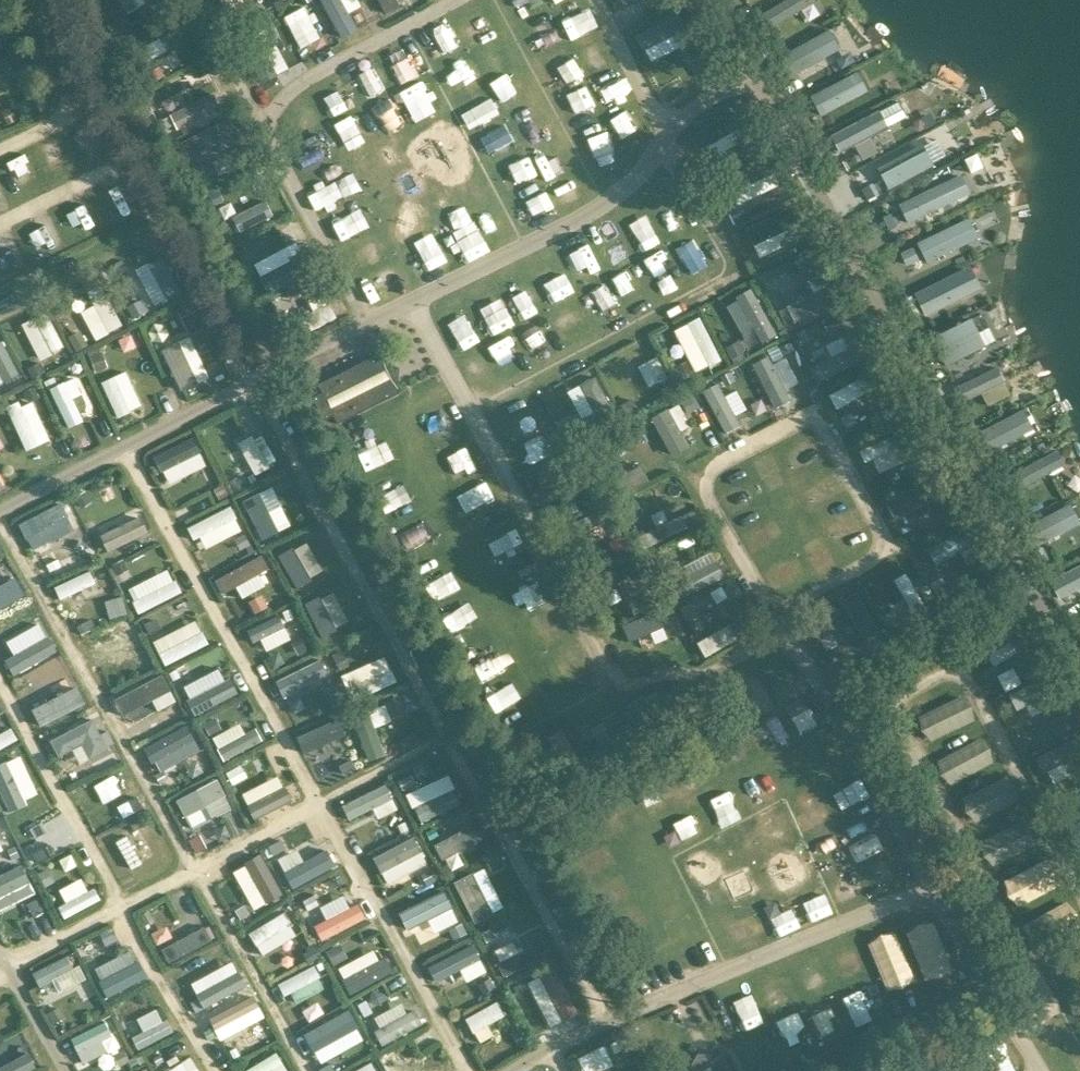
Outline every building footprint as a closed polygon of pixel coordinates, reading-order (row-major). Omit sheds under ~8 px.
[(277,9),(286,4),(283,0),(272,0),(277,9)] [(335,37),(357,29),(349,9),(357,6),(354,0),(322,0),(335,37)] [(383,12),(399,6),(397,0),(378,0),(383,12)] [(535,4),(533,0),(505,0),(512,15),(535,4)] [(617,11),(624,25),(647,13),(641,0),(617,11)] [(816,14),(808,0),(777,0),(754,13),(765,31),(800,10),(806,20),(816,14)] [(547,7),(528,15),(536,36),(555,29),(547,7)] [(677,13),(632,31),(640,50),(649,46),(652,55),(688,41),(677,13)] [(271,18),(263,23),(272,39),(280,34),(271,18)] [(776,54),(786,76),(839,50),(829,28),(776,54)] [(159,67),(146,74),(151,83),(164,76),(159,67)] [(809,94),(821,115),(867,90),(856,68),(809,94)] [(570,93),(581,119),(601,111),(591,85),(570,93)] [(36,94),(34,100),(37,107),(48,101),(43,91),(36,94)] [(388,95),(372,101),(382,130),(398,124),(388,95)] [(788,108),(792,116),(805,109),(800,101),(788,108)] [(828,129),(837,149),(900,122),(892,102),(828,129)] [(12,107),(2,112),(8,124),(19,119),(12,107)] [(185,137),(192,153),(230,136),(223,120),(185,137)] [(601,149),(619,140),(611,123),(593,131),(601,149)] [(884,184),(946,158),(937,137),(875,163),(884,184)] [(823,142),(813,147),(816,154),(827,149),(823,142)] [(526,157),(502,171),(512,189),(536,175),(526,157)] [(897,200),(905,220),(969,193),(960,173),(897,200)] [(207,174),(198,178),(202,185),(210,181),(207,174)] [(312,189),(322,211),(351,197),(341,175),(312,189)] [(783,183),(771,188),(776,198),(788,193),(783,183)] [(98,195),(106,214),(123,207),(116,188),(98,195)] [(219,190),(210,195),(215,205),(224,200),(219,190)] [(264,196),(239,211),(232,200),(223,206),(240,233),(274,212),(264,196)] [(78,208),(62,215),(72,235),(88,227),(78,208)] [(337,240),(368,229),(361,209),(330,220),(337,240)] [(27,220),(44,249),(61,240),(45,210),(27,220)] [(449,222),(462,251),(482,242),(469,213),(449,222)] [(896,226),(890,213),(883,216),(889,229),(896,226)] [(915,240),(926,261),(978,236),(968,215),(915,240)] [(745,226),(756,255),(780,247),(769,217),(745,226)] [(817,249),(810,236),(800,241),(807,254),(817,249)] [(253,261),(265,289),(281,282),(276,269),(296,260),(289,244),(253,261)] [(247,247),(237,251),(244,264),(253,259),(247,247)] [(901,253),(906,266),(919,260),(914,247),(901,253)] [(153,305),(181,292),(163,254),(135,266),(153,305)] [(972,266),(914,287),(922,311),(980,291),(972,266)] [(75,298),(96,340),(123,326),(103,284),(75,298)] [(728,298),(746,347),(774,337),(756,287),(728,298)] [(779,311),(788,325),(817,306),(808,292),(779,311)] [(919,312),(911,296),(901,301),(909,317),(919,312)] [(295,313),(305,332),(337,316),(327,297),(295,313)] [(133,316),(146,309),(141,299),(128,306),(133,316)] [(275,303),(266,308),(273,319),(282,314),(275,303)] [(196,311),(185,317),(193,334),(205,328),(196,311)] [(47,312),(23,325),(41,358),(65,345),(47,312)] [(695,372),(721,359),(700,315),(673,327),(695,372)] [(971,318),(932,338),(937,348),(945,365),(985,345),(971,318)] [(164,341),(169,333),(165,324),(155,323),(149,331),(154,340),(164,341)] [(0,327),(0,382),(21,374),(1,327),(0,327)] [(77,351),(90,344),(82,330),(70,337),(77,351)] [(190,334),(161,349),(180,389),(210,375),(190,334)] [(498,362),(517,348),(507,334),(487,347),(498,362)] [(932,338),(918,344),(924,355),(937,348),(932,338)] [(768,350),(773,360),(789,353),(784,343),(768,350)] [(841,349),(816,363),(824,378),(849,364),(841,349)] [(96,371),(108,367),(102,351),(90,356),(96,371)] [(381,353),(338,374),(318,384),(322,392),(312,397),(324,420),(333,415),(338,423),(401,392),(399,389),(400,368),(382,357),(381,353)] [(638,364),(649,386),(668,375),(657,354),(638,364)] [(792,399),(787,386),(797,383),(788,356),(771,362),(768,354),(755,359),(770,406),(792,399)] [(687,361),(676,366),(681,377),(692,371),(687,361)] [(41,362),(28,368),(32,378),(46,371),(41,362)] [(957,415),(1010,394),(999,364),(946,385),(957,415)] [(129,370),(102,378),(114,415),(141,406),(129,370)] [(594,373),(566,391),(584,420),(613,402),(594,373)] [(81,421),(73,395),(81,392),(76,375),(59,380),(57,375),(48,377),(63,427),(81,421)] [(747,408),(737,387),(725,393),(719,380),(702,388),(723,433),(743,423),(737,412),(747,408)] [(828,393),(835,407),(860,395),(853,381),(828,393)] [(34,386),(24,391),(29,402),(40,397),(34,386)] [(86,391),(73,397),(84,417),(97,410),(86,391)] [(626,419),(639,412),(631,398),(618,405),(626,419)] [(690,398),(682,402),(688,412),(696,408),(690,398)] [(681,403),(651,414),(665,453),(688,445),(681,427),(688,424),(681,403)] [(508,418),(516,436),(546,421),(537,404),(508,418)] [(987,450),(1038,428),(1029,406),(978,428),(987,450)] [(252,432),(238,439),(255,473),(269,466),(252,432)] [(168,484),(207,464),(192,434),(152,454),(168,484)] [(759,458),(764,476),(777,472),(771,454),(759,458)] [(1015,459),(1015,484),(1065,484),(1065,459),(1015,459)] [(288,472),(275,478),(279,487),(292,481),(288,472)] [(893,487),(886,474),(869,483),(876,496),(893,487)] [(240,476),(230,482),(236,493),(246,487),(240,476)] [(933,511),(922,484),(886,498),(897,525),(933,511)] [(224,485),(215,490),(220,500),(229,495),(224,485)] [(261,539),(292,525),(273,485),(242,499),(261,539)] [(600,495),(594,485),(584,490),(589,501),(600,495)] [(88,492),(78,497),(83,508),(89,504),(91,498),(88,492)] [(1008,511),(1016,506),(1010,496),(1002,501),(1008,511)] [(60,500),(17,522),(32,549),(75,527),(60,500)] [(626,518),(636,513),(631,502),(621,507),(626,518)] [(1032,545),(1079,524),(1070,502),(1023,523),(1032,545)] [(200,536),(205,547),(243,529),(231,504),(185,525),(192,539),(200,536)] [(960,518),(954,506),(940,514),(946,525),(960,518)] [(96,533),(105,552),(147,532),(139,513),(96,533)] [(246,533),(236,538),(242,549),(251,544),(246,533)] [(926,544),(932,559),(959,549),(953,534),(926,544)] [(608,541),(614,553),(625,547),(620,535),(608,541)] [(280,551),(294,584),(323,572),(309,539),(280,551)] [(1048,558),(1042,547),(1034,551),(1040,562),(1048,558)] [(712,550),(671,568),(683,595),(724,577),(712,550)] [(263,554),(213,575),(219,589),(269,568),(263,554)] [(46,565),(50,572),(62,566),(58,558),(46,565)] [(125,558),(115,563),(120,574),(130,568),(125,558)] [(1058,597),(1079,588),(1079,562),(1049,576),(1058,597)] [(127,587),(139,612),(181,593),(169,567),(127,587)] [(90,568),(53,584),(59,597),(96,581),(90,568)] [(891,577),(905,603),(918,596),(905,570),(891,577)] [(240,597),(265,586),(260,573),(234,584),(240,597)] [(647,581),(644,573),(639,576),(642,583),(647,581)] [(26,595),(16,575),(0,582),(0,608),(26,595)] [(920,589),(926,600),(933,596),(927,585),(920,589)] [(333,588),(305,602),(321,634),(349,620),(333,588)] [(941,597),(948,610),(957,605),(950,592),(941,597)] [(111,617),(128,612),(123,595),(106,600),(111,617)] [(857,631),(873,623),(860,598),(844,606),(857,631)] [(250,625),(261,652),(290,641),(279,613),(250,625)] [(158,617),(145,624),(150,634),(163,628),(158,617)] [(92,619),(77,626),(81,635),(96,628),(92,619)] [(198,619),(153,638),(165,664),(209,644),(198,619)] [(111,648),(117,660),(137,650),(123,622),(86,641),(93,656),(111,648)] [(307,636),(292,643),(298,656),(313,648),(307,636)] [(832,662),(842,657),(836,646),(826,652),(832,662)] [(342,650),(332,655),(340,670),(350,666),(342,650)] [(355,697),(396,680),(385,654),(344,671),(355,697)] [(1020,666),(1025,675),(1039,667),(1035,658),(1020,666)] [(274,694),(285,691),(287,701),(319,693),(313,666),(270,676),(274,694)] [(1011,666),(996,673),(1004,689),(1019,682),(1011,666)] [(218,668),(185,682),(190,695),(223,681),(218,668)] [(122,713),(133,708),(138,719),(176,701),(163,672),(113,695),(122,713)] [(234,679),(187,696),(193,711),(239,694),(234,679)] [(336,686),(327,690),(332,699),(341,695),(336,686)] [(926,741),(976,720),(964,693),(914,714),(926,741)] [(401,695),(386,701),(387,705),(392,718),(408,712),(401,695)] [(353,711),(364,758),(381,754),(371,707),(353,711)] [(1068,711),(1050,720),(1057,734),(1075,725),(1068,711)] [(57,755),(72,748),(79,762),(107,749),(91,716),(48,736),(57,755)] [(339,718),(296,731),(302,750),(345,737),(339,718)] [(256,725),(245,731),(240,722),(212,735),(224,760),(263,741),(256,725)] [(146,742),(157,769),(201,750),(190,723),(146,742)] [(11,725),(0,731),(0,748),(18,738),(11,725)] [(559,754),(573,747),(564,729),(550,735),(559,754)] [(944,779),(992,766),(985,739),(936,753),(944,779)] [(1037,754),(1048,780),(1075,768),(1064,742),(1037,754)] [(23,759),(0,766),(0,785),(29,777),(23,759)] [(352,759),(339,766),(344,775),(356,768),(352,759)] [(242,764),(228,772),(234,784),(248,776),(242,764)] [(449,772),(405,792),(415,814),(459,795),(449,772)] [(1007,772),(960,797),(973,822),(1020,798),(1007,772)] [(242,790),(253,817),(291,802),(281,775),(242,790)] [(410,775),(399,780),(404,790),(414,785),(410,775)] [(175,796),(189,827),(233,808),(219,777),(175,796)] [(349,820),(373,809),(377,818),(398,808),(384,781),(340,803),(349,820)] [(799,819),(827,810),(821,792),(793,801),(799,819)] [(0,814),(0,832),(8,829),(1,813),(0,814)] [(138,818),(130,823),(134,831),(142,826),(138,818)] [(405,822),(398,825),(401,832),(408,829),(405,822)] [(440,857),(483,838),(476,822),(433,840),(440,857)] [(988,862),(1036,847),(1028,822),(980,837),(988,862)] [(196,850),(221,840),(216,826),(191,836),(196,850)] [(0,831),(0,840),(4,848),(17,842),(10,827),(0,831)] [(857,860),(878,851),(869,832),(849,841),(857,860)] [(388,883),(429,859),(413,833),(372,857),(388,883)] [(127,834),(116,840),(130,867),(141,861),(127,834)] [(283,839),(270,846),(274,854),(288,848),(283,839)] [(15,846),(8,849),(12,860),(20,857),(15,846)] [(336,867),(326,848),(302,860),(296,847),(276,857),(292,888),(336,867)] [(260,851),(231,868),(255,909),(284,892),(260,851)] [(0,873),(0,909),(36,893),(22,863),(0,873)] [(487,865),(475,869),(490,911),(502,907),(487,865)] [(48,869),(39,873),(46,886),(54,881),(48,869)] [(432,870),(421,875),(426,885),(437,879),(432,870)] [(477,921),(494,912),(470,870),(453,880),(477,921)] [(66,901),(57,906),(63,917),(97,901),(85,875),(59,887),(66,901)] [(419,930),(421,936),(458,922),(446,890),(399,908),(408,934),(419,930)] [(343,893),(321,906),(327,917),(350,904),(343,893)] [(315,894),(304,900),(309,910),(320,904),(315,894)] [(245,904),(235,911),(240,919),(250,913),(245,904)] [(362,906),(314,920),(319,937),(367,923),(362,906)] [(151,909),(143,913),(148,922),(156,918),(151,909)] [(261,954),(297,932),(284,910),(248,931),(261,954)] [(931,917),(904,929),(926,980),(953,969),(931,917)] [(203,923),(162,947),(171,962),(212,938),(203,923)] [(463,923),(450,930),(455,939),(468,933),(463,923)] [(489,927),(481,932),(486,943),(495,938),(489,927)] [(866,940),(889,991),(916,979),(893,928),(866,940)] [(494,948),(505,973),(539,957),(533,943),(519,950),(514,939),(494,948)] [(308,952),(304,953),(310,963),(322,956),(315,942),(305,947),(308,952)] [(474,942),(427,965),(435,981),(457,971),(462,982),(488,969),(474,942)] [(341,944),(327,952),(334,964),(348,957),(341,944)] [(94,965),(107,996),(146,979),(133,948),(94,965)] [(374,949),(338,966),(344,977),(379,960),(374,949)] [(52,980),(58,991),(86,977),(79,963),(72,966),(65,953),(31,971),(39,986),(52,980)] [(344,979),(351,992),(394,971),(387,958),(344,979)] [(278,980),(284,994),(292,991),(297,1002),(327,987),(315,963),(278,980)] [(551,1026),(579,1011),(554,965),(526,980),(551,1026)] [(491,978),(478,985),(483,993),(496,986),(491,978)] [(522,980),(512,987),(517,994),(527,987),(522,980)] [(865,986),(846,995),(860,1024),(879,1015),(865,986)] [(721,1023),(750,1016),(745,997),(716,1005),(721,1023)] [(493,1034),(488,1022),(505,1015),(499,1000),(466,1013),(477,1041),(493,1034)] [(60,1005),(48,1013),(54,1023),(67,1016),(60,1005)] [(139,1048),(171,1031),(158,1005),(126,1022),(139,1048)] [(320,1062),(364,1037),(348,1007),(303,1031),(320,1062)] [(367,1007),(359,1011),(365,1021),(373,1017),(367,1007)] [(384,1045),(424,1022),(415,1008),(375,1031),(384,1045)] [(71,1036),(83,1061),(119,1044),(107,1019),(71,1036)] [(213,1027),(205,1031),(209,1040),(218,1035),(213,1027)] [(523,1030),(513,1036),(519,1045),(529,1039),(523,1030)] [(735,1046),(744,1064),(767,1052),(757,1034),(735,1046)] [(577,1056),(584,1070),(598,1070),(614,1063),(605,1043),(577,1056)] [(124,1049),(113,1055),(119,1066),(129,1061),(124,1049)] [(0,1064),(0,1070),(29,1070),(37,1066),(29,1050),(0,1064)] [(245,1067),(247,1070),(289,1070),(278,1050),(245,1067)] [(722,1052),(719,1054),(697,1053),(687,1070),(732,1070),(722,1052)] [(747,1066),(750,1070),(784,1070),(775,1053),(747,1066)] [(386,1060),(392,1070),(405,1070),(395,1054),(386,1060)] [(373,1060),(351,1070),(378,1070),(373,1060)]
